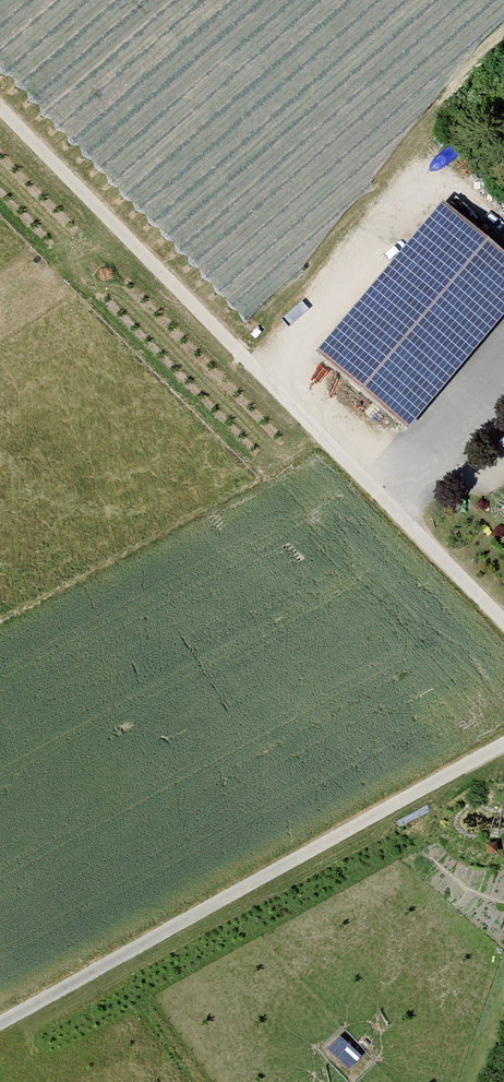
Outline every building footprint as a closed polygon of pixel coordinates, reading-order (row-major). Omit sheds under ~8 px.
[(448,206),(323,355),(414,431),(503,323),(503,253),(448,206)] [(427,977),(417,974),(412,997),(423,999),(427,977)]
